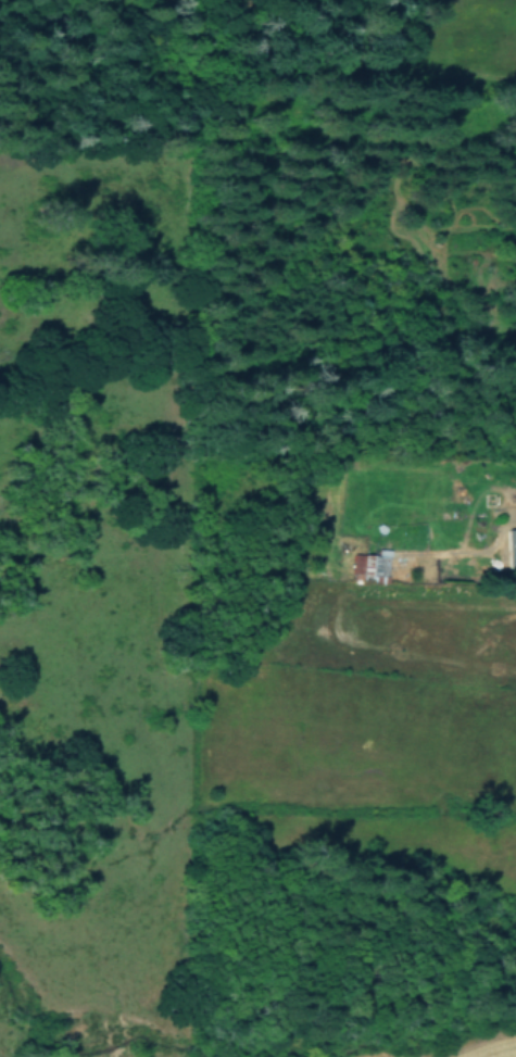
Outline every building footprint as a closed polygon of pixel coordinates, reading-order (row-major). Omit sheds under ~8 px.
[(501,562),(515,561),(515,520),(502,521),(501,562)] [(349,553),(345,582),(399,582),(399,554),(383,555),(387,544),(377,543),(372,553),(349,553)]
